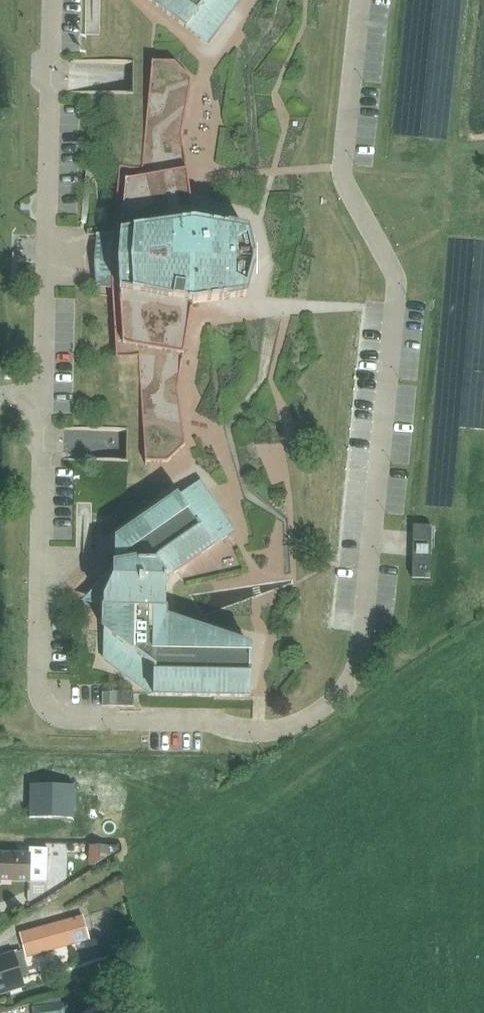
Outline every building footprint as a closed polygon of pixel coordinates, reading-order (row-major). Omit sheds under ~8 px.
[(136,64),(132,64),(132,94),(136,94),(136,116),(129,116),(125,166),(119,166),(112,246),(108,248),(107,253),(106,269),(108,275),(111,277),(116,357),(129,357),(133,404),(139,404),(139,429),(128,429),(128,460),(132,460),(132,484),(194,484),(114,541),(114,570),(90,596),(91,600),(103,604),(103,658),(104,659),(103,706),(132,707),(132,694),(151,694),(152,695),(249,696),(249,695),(297,695),(309,0),(136,0),(136,64)] [(433,525),(413,524),(412,577),(431,577),(433,525)] [(30,785),(29,817),(73,818),(74,786),(30,785)] [(47,883),(48,849),(29,848),(29,854),(0,853),(0,881),(47,883)] [(110,909),(21,934),(27,957),(116,932),(110,909)] [(13,953),(0,957),(0,995),(24,987),(21,977),(29,974),(22,952),(14,955),(13,953)] [(68,1004),(34,1008),(34,1012),(69,1012),(68,1004)]
